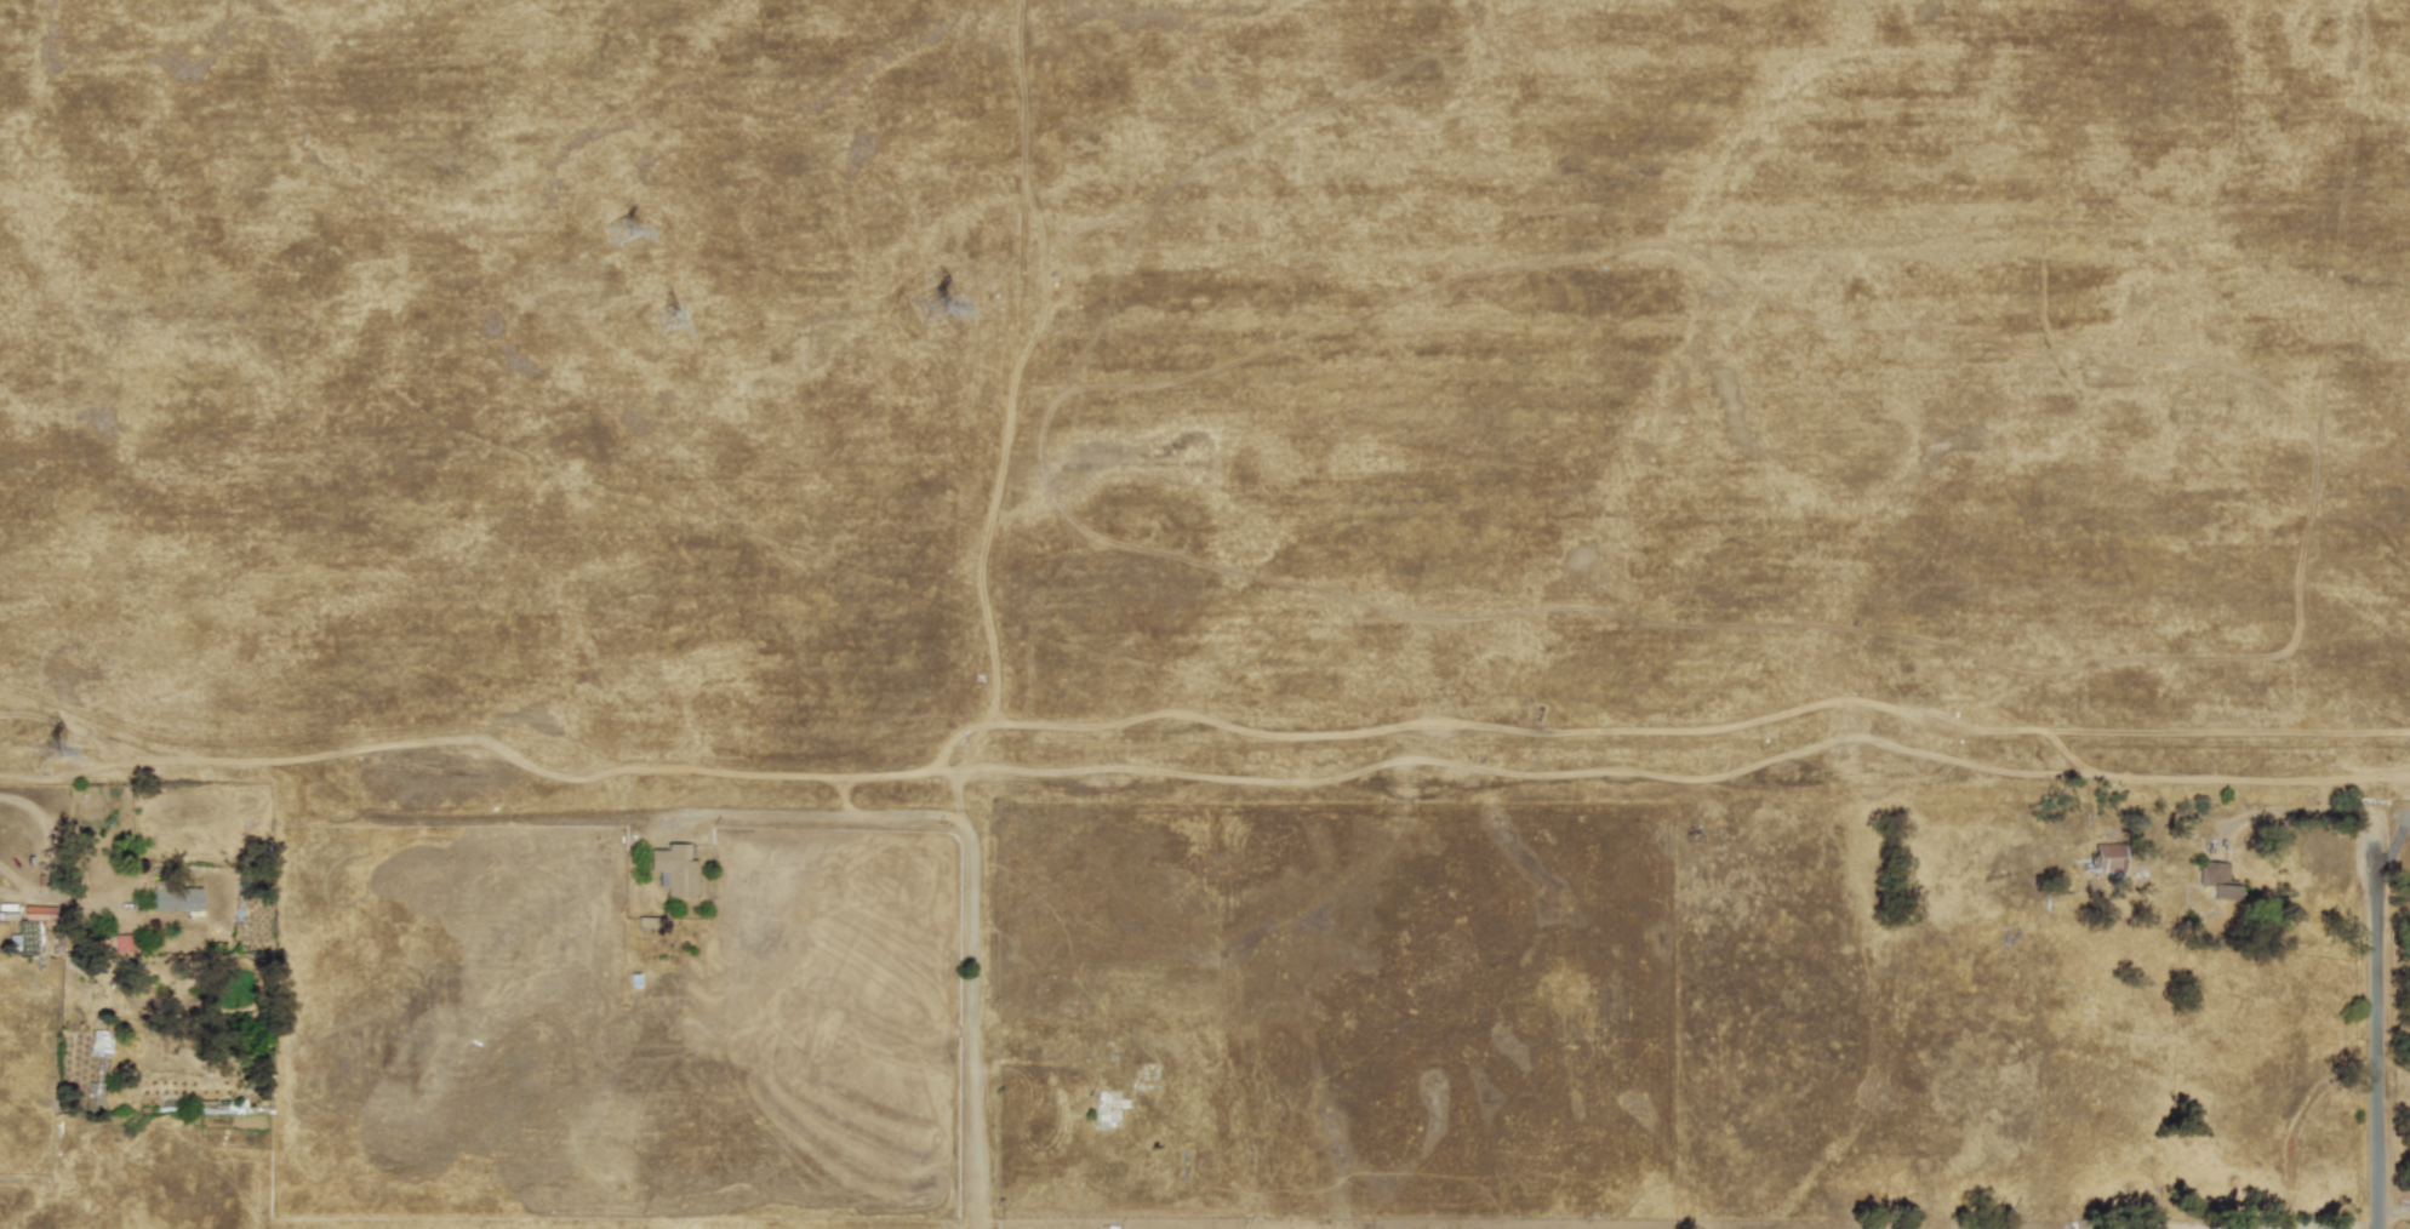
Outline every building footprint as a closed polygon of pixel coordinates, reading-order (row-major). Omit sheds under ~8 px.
[(647,871),(657,870),(657,887),(664,887),(664,898),(693,898),(693,844),(663,844),(663,848),(647,848),(647,871)] [(2094,844),(2094,873),(2108,873),(2108,879),(2123,879),(2123,844),(2094,844)] [(2227,863),(2198,862),(2198,885),(2209,886),(2209,899),(2235,901),(2237,881),(2226,881),(2227,863)] [(200,887),(177,887),(177,880),(152,879),(150,909),(200,911),(200,887)] [(114,934),(114,951),(132,951),(131,934),(114,934)] [(108,1057),(113,1034),(93,1030),(88,1052),(108,1057)]
